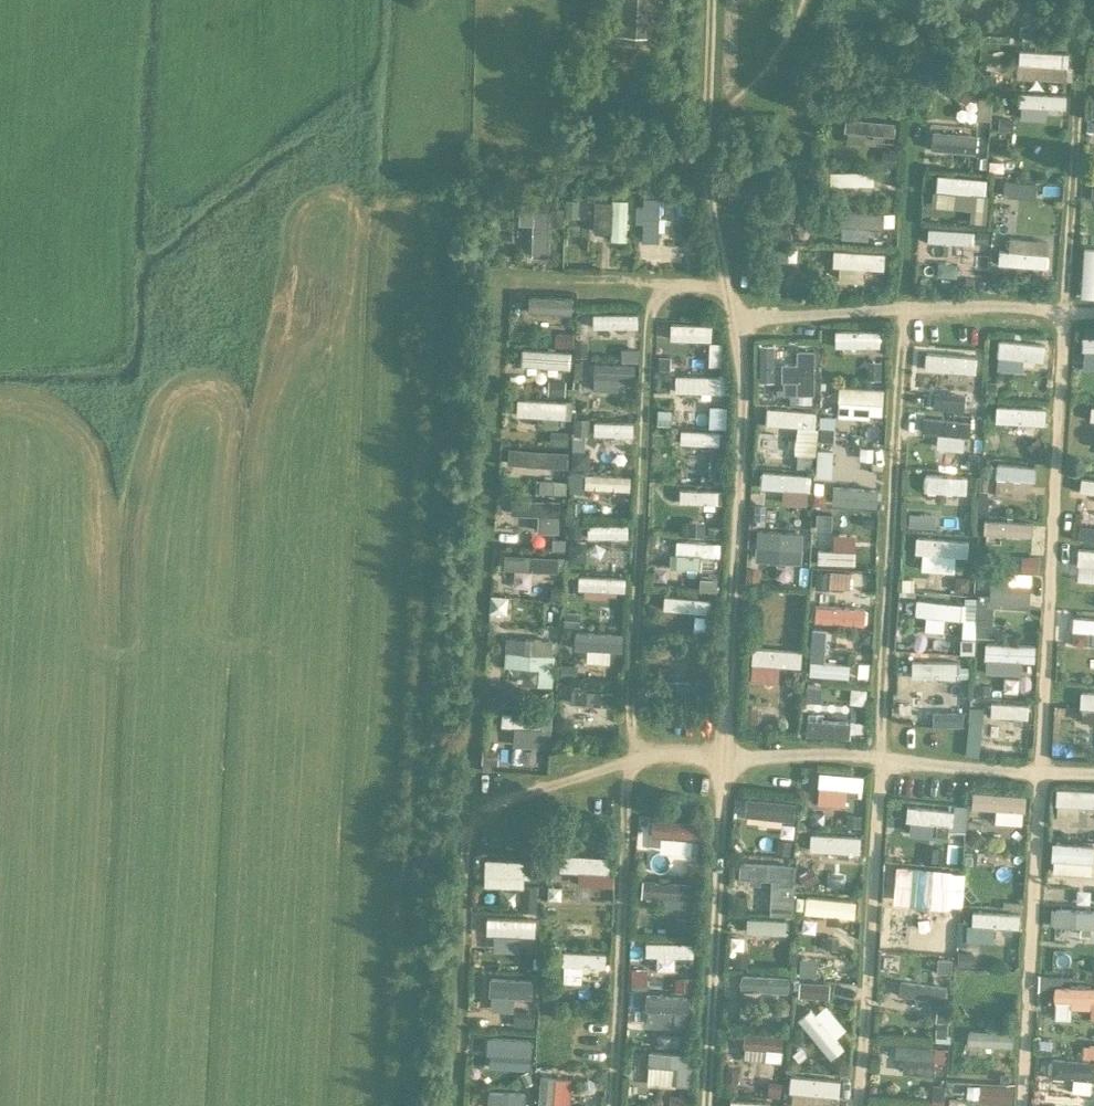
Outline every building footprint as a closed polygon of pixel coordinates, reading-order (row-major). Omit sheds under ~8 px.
[(646,35),(648,0),(611,0),(610,33),(646,35)]
